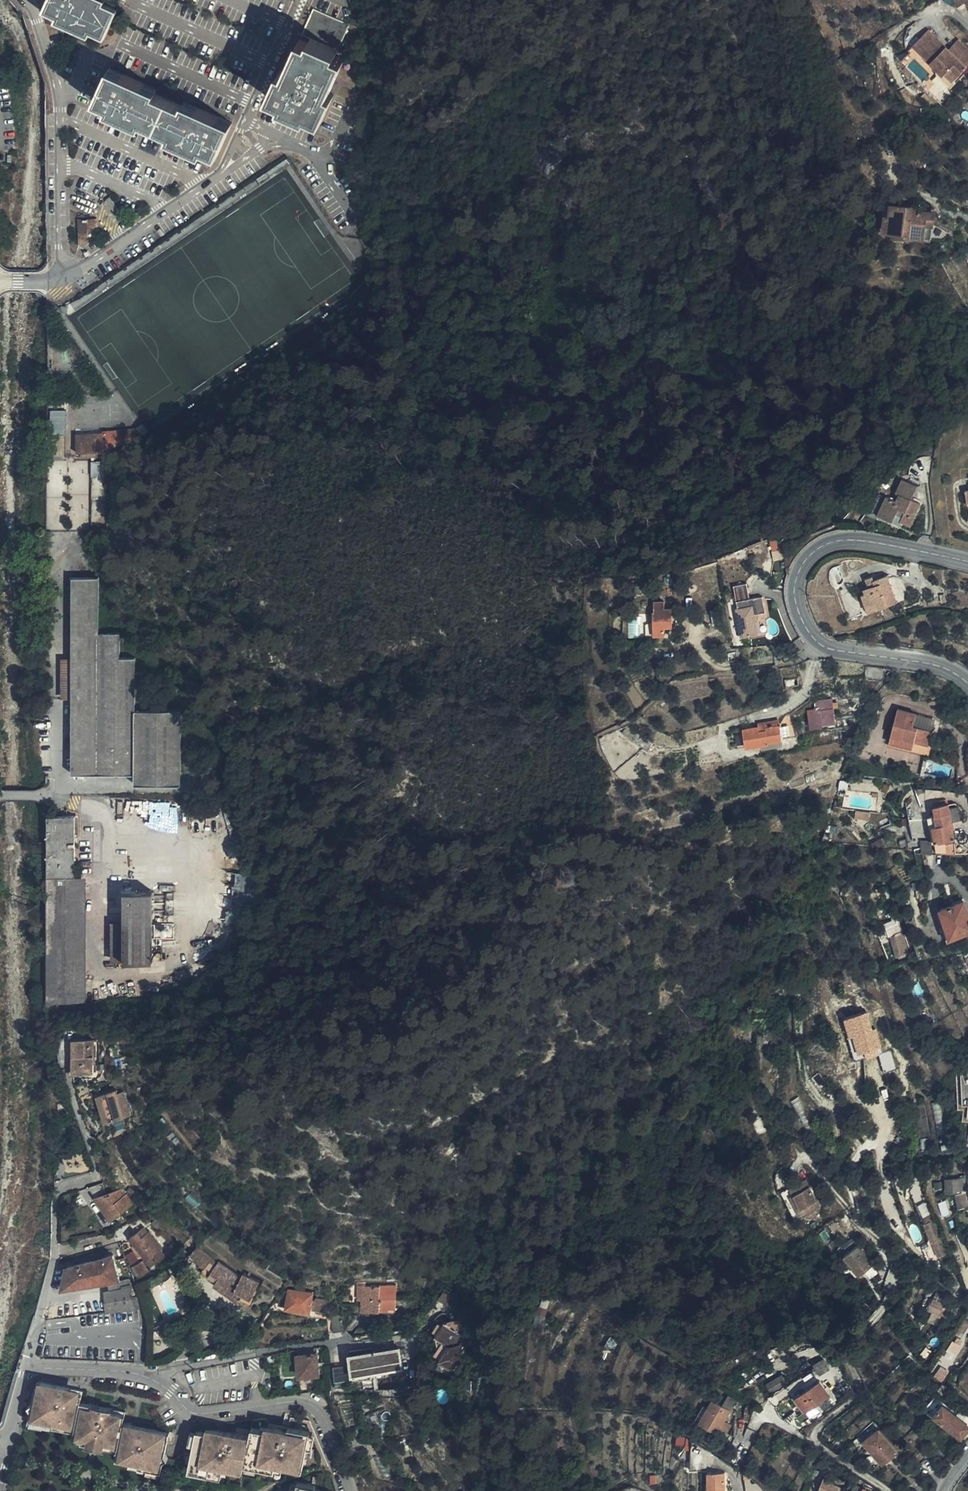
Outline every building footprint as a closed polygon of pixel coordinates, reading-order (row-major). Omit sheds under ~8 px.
[(103,4),(94,0),(48,0),(42,11),(43,11),(55,17),(53,21),(76,32),(78,28),(90,33),(103,39),(117,10),(103,4)] [(336,55),(349,26),(314,9),(312,13),(302,35),(311,39),(309,43),(300,39),(296,47),(300,49),(294,61),(288,75),(284,72),(280,71),(268,96),(282,103),(296,109),(309,115),(322,122),(335,96),(329,93),(325,91),(331,79),(337,65),(341,67),(345,59),(336,55)] [(302,35),(312,13),(307,11),(297,33),(302,35)] [(932,27),(912,45),(942,76),(949,69),(956,76),(967,66),(967,47),(960,39),(951,48),(932,27)] [(88,37),(90,33),(78,28),(76,32),(88,37)] [(300,49),(296,47),(290,60),(294,61),(300,49)] [(294,61),(290,60),(284,72),(288,75),(294,61)] [(335,80),(341,67),(337,65),(331,79),(335,80)] [(949,69),(942,76),(949,83),(956,76),(949,69)] [(329,93),(335,80),(331,79),(325,91),(329,93)] [(105,80),(103,85),(116,91),(118,86),(105,80)] [(208,165),(220,137),(208,132),(210,127),(188,117),(186,122),(174,117),(149,105),(136,100),(138,95),(118,86),(116,91),(103,85),(91,112),(104,118),(102,123),(122,131),(124,127),(137,133),(162,144),(174,149),(172,154),(194,164),(196,159),(208,165)] [(957,101),(963,95),(960,92),(954,98),(957,101)] [(136,100),(149,105),(151,100),(138,95),(136,100)] [(296,109),(282,103),(280,107),(294,113),(296,109)] [(307,120),(309,115),(296,109),(294,113),(307,120)] [(186,122),(188,117),(177,112),(174,117),(186,122)] [(135,137),(137,133),(124,127),(122,131),(135,137)] [(208,132),(220,137),(222,132),(210,127),(208,132)] [(160,149),(172,154),(174,149),(162,144),(160,149)] [(111,197),(107,200),(115,212),(119,209),(117,206),(111,197)] [(354,205),(361,216),(372,209),(365,198),(354,205)] [(931,237),(933,224),(934,212),(911,209),(912,205),(892,203),(890,215),(886,215),(884,228),(908,231),(908,234),(931,237)] [(79,231),(95,231),(95,219),(79,219),(79,231)] [(95,238),(95,231),(79,231),(79,242),(85,246),(95,238)] [(51,409),(53,454),(67,454),(66,408),(51,409)] [(132,442),(142,438),(136,430),(125,431),(131,443),(132,442)] [(112,448),(131,443),(125,431),(103,432),(103,433),(105,448),(112,448)] [(102,452),(101,433),(76,434),(77,452),(81,452),(82,457),(97,456),(98,452),(102,452)] [(877,516),(893,523),(896,516),(901,518),(900,522),(901,523),(910,527),(920,505),(911,499),(917,487),(903,480),(897,494),(899,495),(896,501),(887,496),(877,516)] [(896,516),(893,523),(899,526),(901,523),(900,522),(901,518),(896,516)] [(888,574),(874,579),(876,584),(868,587),(861,589),(869,612),(897,602),(888,574)] [(876,584),(874,579),(873,576),(866,578),(868,587),(876,584)] [(97,578),(96,578),(72,578),(72,658),(72,698),(71,774),(134,775),(134,785),(180,786),(180,711),(134,711),(134,659),(120,658),(120,633),(98,633),(97,578)] [(758,619),(757,613),(762,612),(765,611),(763,598),(737,601),(738,608),(736,609),(740,636),(760,633),(758,619)] [(654,612),(654,631),(665,631),(665,627),(673,626),(672,608),(666,608),(666,601),(655,601),(655,612),(654,612)] [(625,636),(644,636),(644,613),(624,614),(625,636)] [(61,698),(72,698),(72,658),(61,658),(61,698)] [(867,664),(866,676),(884,677),(894,668),(878,666),(867,664)] [(835,721),(833,708),(833,703),(832,699),(816,701),(817,709),(809,710),(811,727),(823,726),(823,723),(835,721)] [(890,742),(921,750),(922,743),(933,745),(936,731),(914,726),(916,714),(897,709),(890,742)] [(787,722),(780,723),(767,725),(759,727),(735,731),(738,748),(768,743),(768,741),(789,738),(787,722)] [(643,736),(628,724),(622,733),(637,743),(642,737),(643,736)] [(642,737),(637,743),(651,751),(664,753),(665,746),(658,744),(656,743),(642,737)] [(922,743),(921,750),(930,752),(933,745),(922,743)] [(234,806),(233,799),(216,801),(218,808),(234,806)] [(934,834),(932,834),(933,840),(936,840),(936,842),(947,840),(955,838),(953,828),(951,828),(950,822),(952,821),(949,803),(934,806),(936,815),(930,816),(932,825),(933,825),(934,834)] [(869,821),(870,813),(856,811),(855,818),(869,821)] [(65,816),(47,816),(47,991),(61,991),(61,996),(61,1003),(75,1003),(75,877),(75,816),(65,816)] [(955,838),(947,840),(948,851),(955,851),(955,838)] [(75,877),(75,1003),(86,1003),(86,876),(75,877)] [(124,891),(124,922),(124,962),(152,962),(152,891),(124,891)] [(964,901),(941,908),(951,937),(967,931),(967,913),(964,901)] [(887,919),(892,935),(897,933),(892,918),(887,919)] [(124,962),(124,922),(111,922),(111,962),(124,962)] [(911,952),(907,939),(903,941),(900,932),(897,933),(892,935),(898,956),(911,952)] [(46,1008),(46,1010),(45,1015),(49,1015),(74,1015),(75,1003),(61,1003),(47,1003),(46,1008)] [(872,1009),(846,1015),(857,1058),(880,1052),(885,1071),(896,1068),(892,1049),(882,1052),(872,1009)] [(93,1071),(94,1038),(74,1038),(73,1071),(93,1071)] [(88,1081),(77,1085),(79,1095),(83,1094),(89,1092),(90,1091),(89,1086),(88,1081)] [(98,1094),(101,1106),(106,1105),(111,1121),(131,1114),(124,1090),(118,1092),(117,1088),(98,1094)] [(106,1105),(101,1106),(106,1122),(111,1121),(106,1105)] [(967,1191),(967,1179),(948,1179),(948,1192),(967,1191)] [(102,1184),(99,1185),(89,1188),(102,1207),(103,1206),(112,1219),(134,1203),(127,1193),(124,1195),(120,1190),(107,1194),(102,1184)] [(803,1186),(787,1197),(800,1216),(805,1214),(810,1219),(822,1212),(803,1186)] [(800,1216),(787,1197),(780,1202),(797,1228),(810,1219),(805,1214),(800,1216)] [(927,1201),(920,1203),(924,1216),(931,1213),(927,1201)] [(156,1244),(159,1241),(150,1230),(139,1217),(129,1224),(136,1233),(129,1239),(151,1266),(165,1255),(160,1249),(156,1244)] [(940,1237),(935,1220),(926,1223),(932,1240),(940,1237)] [(850,1257),(860,1250),(855,1244),(840,1254),(864,1287),(872,1282),(868,1276),(865,1279),(850,1257)] [(217,1260),(198,1245),(191,1255),(205,1267),(210,1261),(214,1264),(217,1260)] [(865,1247),(860,1250),(850,1257),(865,1279),(868,1276),(880,1268),(865,1247)] [(944,1255),(941,1247),(936,1249),(939,1257),(944,1255)] [(120,1279),(119,1276),(113,1255),(105,1257),(104,1252),(67,1261),(68,1266),(66,1267),(62,1289),(104,1282),(120,1279)] [(125,1265),(121,1253),(116,1255),(120,1266),(125,1265)] [(215,1284),(232,1296),(234,1292),(242,1297),(244,1295),(251,1298),(260,1280),(244,1273),(242,1276),(219,1260),(212,1272),(219,1277),(215,1284)] [(126,1288),(124,1275),(119,1276),(120,1279),(104,1282),(105,1291),(126,1288)] [(135,1310),(141,1308),(134,1286),(132,1286),(131,1287),(135,1310)] [(286,1305),(289,1289),(290,1286),(287,1286),(280,1295),(278,1303),(286,1305)] [(363,1287),(363,1300),(363,1310),(388,1309),(388,1307),(396,1307),(395,1286),(363,1287)] [(135,1310),(131,1287),(126,1288),(105,1291),(105,1299),(107,1313),(135,1310)] [(300,1290),(289,1289),(286,1305),(286,1307),(310,1311),(310,1309),(326,1311),(328,1300),(317,1298),(316,1301),(311,1300),(313,1293),(305,1291),(305,1289),(301,1288),(300,1290)] [(234,1292),(232,1296),(239,1302),(242,1297),(234,1292)] [(950,1299),(939,1293),(931,1309),(934,1311),(930,1320),(937,1324),(950,1299)] [(107,1313),(105,1299),(92,1300),(94,1315),(107,1313)] [(346,1332),(344,1317),(331,1318),(333,1334),(346,1332)] [(160,1334),(170,1331),(167,1321),(157,1324),(160,1334)] [(469,1348),(470,1346),(470,1345),(468,1341),(466,1341),(463,1342),(463,1341),(465,1337),(445,1322),(443,1325),(435,1326),(436,1334),(434,1338),(437,1340),(440,1359),(439,1360),(441,1362),(443,1370),(451,1368),(453,1370),(465,1353),(463,1351),(465,1349),(466,1349),(469,1348)] [(956,1354),(961,1346),(954,1341),(948,1349),(956,1354)] [(350,1351),(352,1364),(354,1379),(374,1377),(378,1376),(404,1373),(400,1348),(383,1351),(382,1347),(350,1351)] [(316,1348),(296,1350),(299,1376),(320,1375),(318,1353),(317,1352),(316,1348)] [(834,1364),(829,1355),(817,1362),(818,1365),(816,1366),(820,1373),(834,1364)] [(354,1379),(352,1364),(334,1367),(336,1382),(354,1379)] [(939,1371),(945,1377),(950,1371),(943,1365),(939,1371)] [(938,1379),(942,1383),(945,1377),(939,1371),(935,1376),(938,1379)] [(772,1392),(787,1382),(783,1375),(767,1384),(772,1392)] [(126,1411),(80,1402),(83,1390),(41,1381),(37,1383),(35,1393),(41,1394),(36,1418),(82,1428),(80,1439),(84,1440),(111,1446),(125,1449),(122,1460),(163,1469),(164,1462),(168,1459),(166,1455),(170,1433),(123,1423),(126,1411)] [(807,1411),(831,1394),(821,1381),(797,1397),(807,1411)] [(950,1389),(942,1383),(939,1389),(946,1395),(950,1389)] [(41,1394),(35,1393),(29,1421),(75,1431),(72,1442),(82,1444),(84,1440),(80,1439),(82,1428),(36,1418),(41,1394)] [(967,1429),(967,1425),(943,1404),(944,1402),(936,1395),(925,1409),(934,1416),(935,1414),(962,1437),(967,1429)] [(732,1409),(713,1399),(708,1407),(700,1422),(724,1437),(731,1424),(725,1420),(732,1409)] [(700,1422),(708,1407),(704,1404),(695,1420),(700,1422)] [(379,1409),(374,1412),(376,1418),(379,1423),(384,1421),(379,1409)] [(376,1418),(374,1412),(365,1415),(367,1421),(376,1418)] [(897,1451),(879,1428),(864,1441),(883,1463),(897,1451)] [(192,1469),(220,1475),(221,1469),(227,1471),(228,1466),(247,1470),(247,1468),(248,1465),(281,1472),(288,1474),(289,1470),(302,1473),(310,1436),(289,1431),(288,1435),(273,1432),(268,1431),(267,1434),(251,1430),(251,1434),(238,1431),(236,1438),(210,1432),(209,1435),(204,1434),(197,1433),(189,1468),(192,1469)] [(687,1436),(678,1436),(677,1445),(680,1446),(680,1441),(687,1441),(687,1436)] [(111,1446),(84,1440),(82,1444),(109,1450),(111,1446)] [(111,1446),(109,1450),(118,1452),(115,1462),(162,1473),(163,1469),(122,1460),(125,1449),(111,1446)] [(860,1458),(866,1452),(863,1448),(857,1453),(860,1458)] [(824,1470),(829,1472),(833,1466),(828,1462),(825,1461),(821,1469),(824,1470)] [(280,1475),(281,1472),(248,1465),(247,1468),(280,1475)] [(228,1466),(227,1471),(246,1475),(247,1470),(228,1466)] [(190,1475),(218,1481),(220,1475),(192,1469),(190,1475)] [(709,1490),(726,1490),(726,1472),(709,1471),(709,1490)] [(839,1486),(834,1483),(835,1482),(825,1478),(819,1490),(837,1490),(839,1486)] [(316,1489),(317,1485),(299,1481),(298,1484),(296,1490),(323,1490),(316,1489)]
